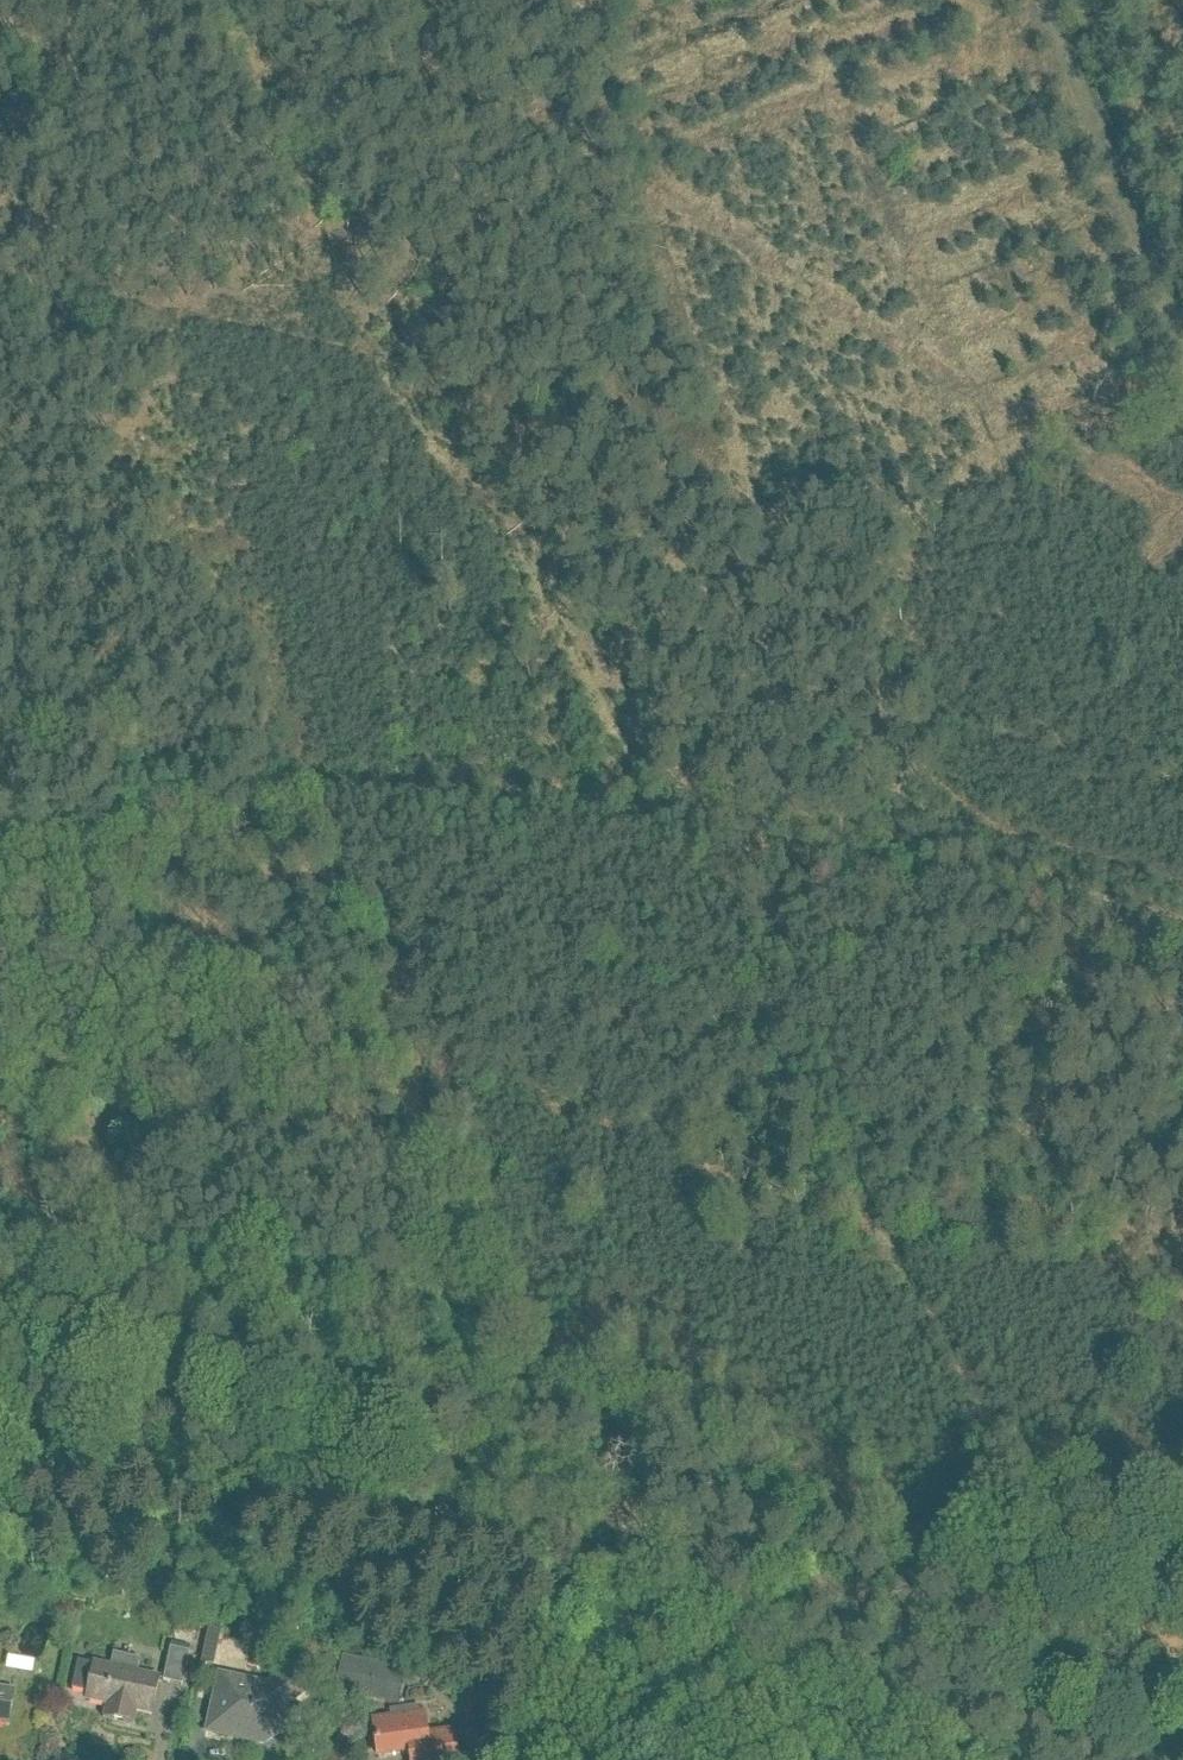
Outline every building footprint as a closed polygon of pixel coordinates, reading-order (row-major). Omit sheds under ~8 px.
[(171,1650),(164,1683),(182,1687),(189,1654),(171,1650)] [(213,1667),(216,1653),(204,1650),(201,1664),(213,1667)] [(323,1658),(321,1673),(335,1675),(337,1661),(323,1658)] [(405,1674),(343,1659),(335,1694),(397,1709),(405,1674)] [(220,1699),(213,1730),(246,1737),(245,1743),(263,1747),(277,1736),(283,1709),(320,1684),(305,1661),(267,1687),(220,1677),(215,1698),(220,1699)] [(86,1702),(106,1706),(103,1720),(114,1722),(115,1719),(123,1721),(123,1724),(134,1726),(137,1713),(151,1716),(159,1680),(94,1666),(94,1668),(79,1664),(72,1692),(88,1695),(86,1702)] [(10,1728),(16,1691),(0,1688),(0,1727),(10,1728)] [(462,1691),(466,1726),(481,1724),(477,1690),(462,1691)] [(458,1758),(454,1732),(427,1736),(425,1715),(420,1715),(391,1719),(373,1722),(377,1757),(410,1752),(411,1759),(444,1759),(458,1758)]
